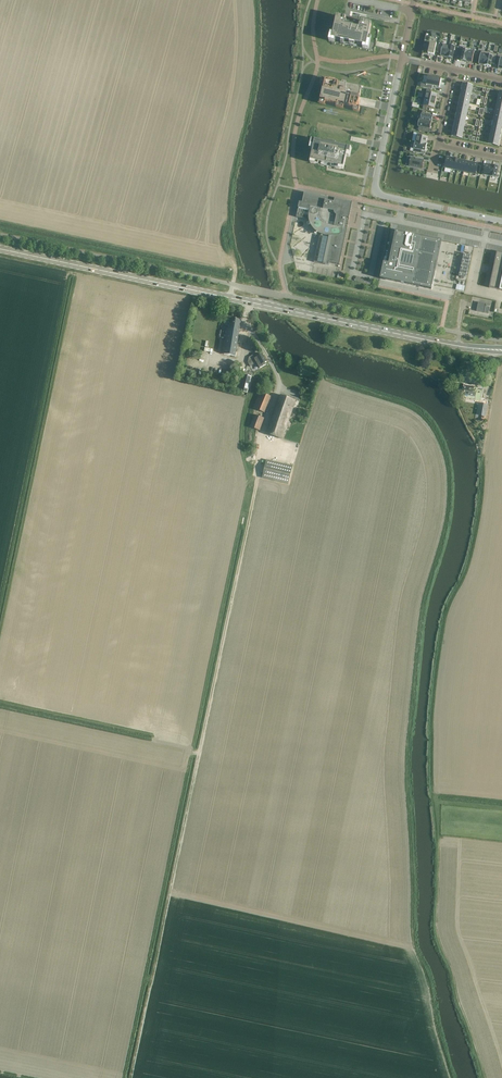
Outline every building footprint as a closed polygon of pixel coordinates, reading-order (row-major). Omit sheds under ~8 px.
[(332,39),(366,46),(370,28),(371,23),(358,20),(355,19),(343,17),(337,16),(336,20),(335,22),(332,39)] [(430,43),(428,54),(434,55),(435,52),(438,52),(439,45),(430,43)] [(439,45),(438,52),(438,53),(438,51),(441,52),(440,57),(446,58),(449,46),(443,44),(443,46),(439,45)] [(449,46),(446,58),(452,59),(453,54),(456,55),(458,48),(449,46)] [(459,49),(458,55),(461,56),(460,61),(466,62),(469,48),(463,47),(462,50),(459,49)] [(469,48),(466,62),(471,63),(472,63),(473,59),(476,59),(477,53),(468,51),(469,48)] [(477,53),(476,59),(479,60),(478,65),(484,66),(487,52),(481,51),(481,54),(477,53)] [(487,52),(484,66),(490,67),(491,64),(494,65),(496,54),(487,52)] [(421,84),(420,87),(431,89),(432,86),(440,88),(441,79),(427,76),(425,84),(421,83),(421,84)] [(317,103),(320,103),(325,104),(325,103),(336,105),(336,107),(343,108),(343,106),(350,107),(349,108),(353,109),(353,110),(357,111),(358,105),(359,101),(360,98),(361,90),(361,89),(343,85),(341,84),(327,82),(328,79),(322,77),(320,85),(323,86),(321,97),(318,97),(317,103)] [(423,92),(422,99),(435,102),(437,95),(430,94),(430,90),(426,90),(426,93),(423,92)] [(422,99),(420,106),(423,106),(422,109),(426,110),(427,107),(434,109),(435,102),(422,99)] [(420,114),(419,120),(431,123),(433,116),(425,115),(426,112),(422,111),(422,114),(420,114)] [(419,120),(418,127),(419,127),(418,130),(429,133),(431,123),(419,120)] [(453,130),(452,136),(462,138),(463,132),(453,130)] [(417,133),(415,142),(426,144),(428,138),(420,137),(421,133),(417,133)] [(490,138),(488,144),(498,146),(499,140),(490,138)] [(309,149),(313,149),(310,160),(314,161),(326,164),(328,164),(329,164),(344,167),(344,165),(346,156),(349,157),(350,155),(351,148),(348,147),(347,146),(318,140),(315,140),(314,140),(311,140),(309,149)] [(413,152),(425,155),(425,152),(427,145),(426,144),(415,142),(414,149),(413,152)] [(410,154),(409,157),(411,158),(409,166),(422,169),(424,160),(414,158),(414,155),(410,154)] [(445,165),(444,168),(451,169),(453,159),(447,158),(446,158),(445,165)] [(453,159),(451,169),(457,171),(459,161),(453,159)] [(459,161),(457,171),(463,172),(465,162),(459,161)] [(465,162),(463,172),(469,173),(471,163),(465,162)] [(471,163),(469,173),(475,174),(476,173),(476,171),(477,168),(477,165),(478,164),(471,163)] [(484,172),(483,175),(490,177),(492,166),(485,165),(484,172)] [(492,166),(490,177),(496,178),(497,175),(498,167),(492,166)] [(339,265),(353,203),(304,193),(302,206),(300,205),(300,207),(299,206),(296,217),(307,220),(307,218),(310,219),(311,222),(312,224),(313,227),(314,229),(316,231),(317,231),(319,233),(321,234),(321,236),(320,236),(314,262),(325,265),(325,263),(326,263),(327,262),(339,265)] [(384,263),(380,279),(431,290),(432,285),(442,241),(396,231),(389,264),(384,263)] [(463,252),(457,279),(466,281),(472,254),(463,252)] [(489,288),(501,291),(501,254),(497,252),(493,268),(492,270),(492,272),(489,287),(489,288)] [(478,303),(476,312),(488,314),(490,305),(478,303)] [(224,338),(221,354),(235,356),(240,320),(226,318),(225,325),(228,325),(228,329),(226,328),(225,331),(220,331),(219,337),(224,338)] [(249,358),(247,361),(249,365),(255,362),(259,368),(266,365),(265,363),(266,362),(262,354),(257,357),(255,354),(249,358)] [(244,375),(240,392),(247,393),(250,382),(251,377),(244,375)] [(480,402),(482,390),(477,390),(478,388),(465,386),(463,398),(475,400),(475,401),(480,402)] [(259,393),(253,408),(260,411),(264,413),(270,397),(259,393)] [(282,440),(287,426),(289,427),(290,424),(288,423),(296,401),(280,395),(267,434),(282,440)] [(485,417),(487,405),(479,404),(477,416),(485,417)] [(260,431),(264,419),(258,416),(254,415),(250,428),(256,430),(260,431)] [(293,466),(267,460),(262,478),(288,485),(293,466)]
